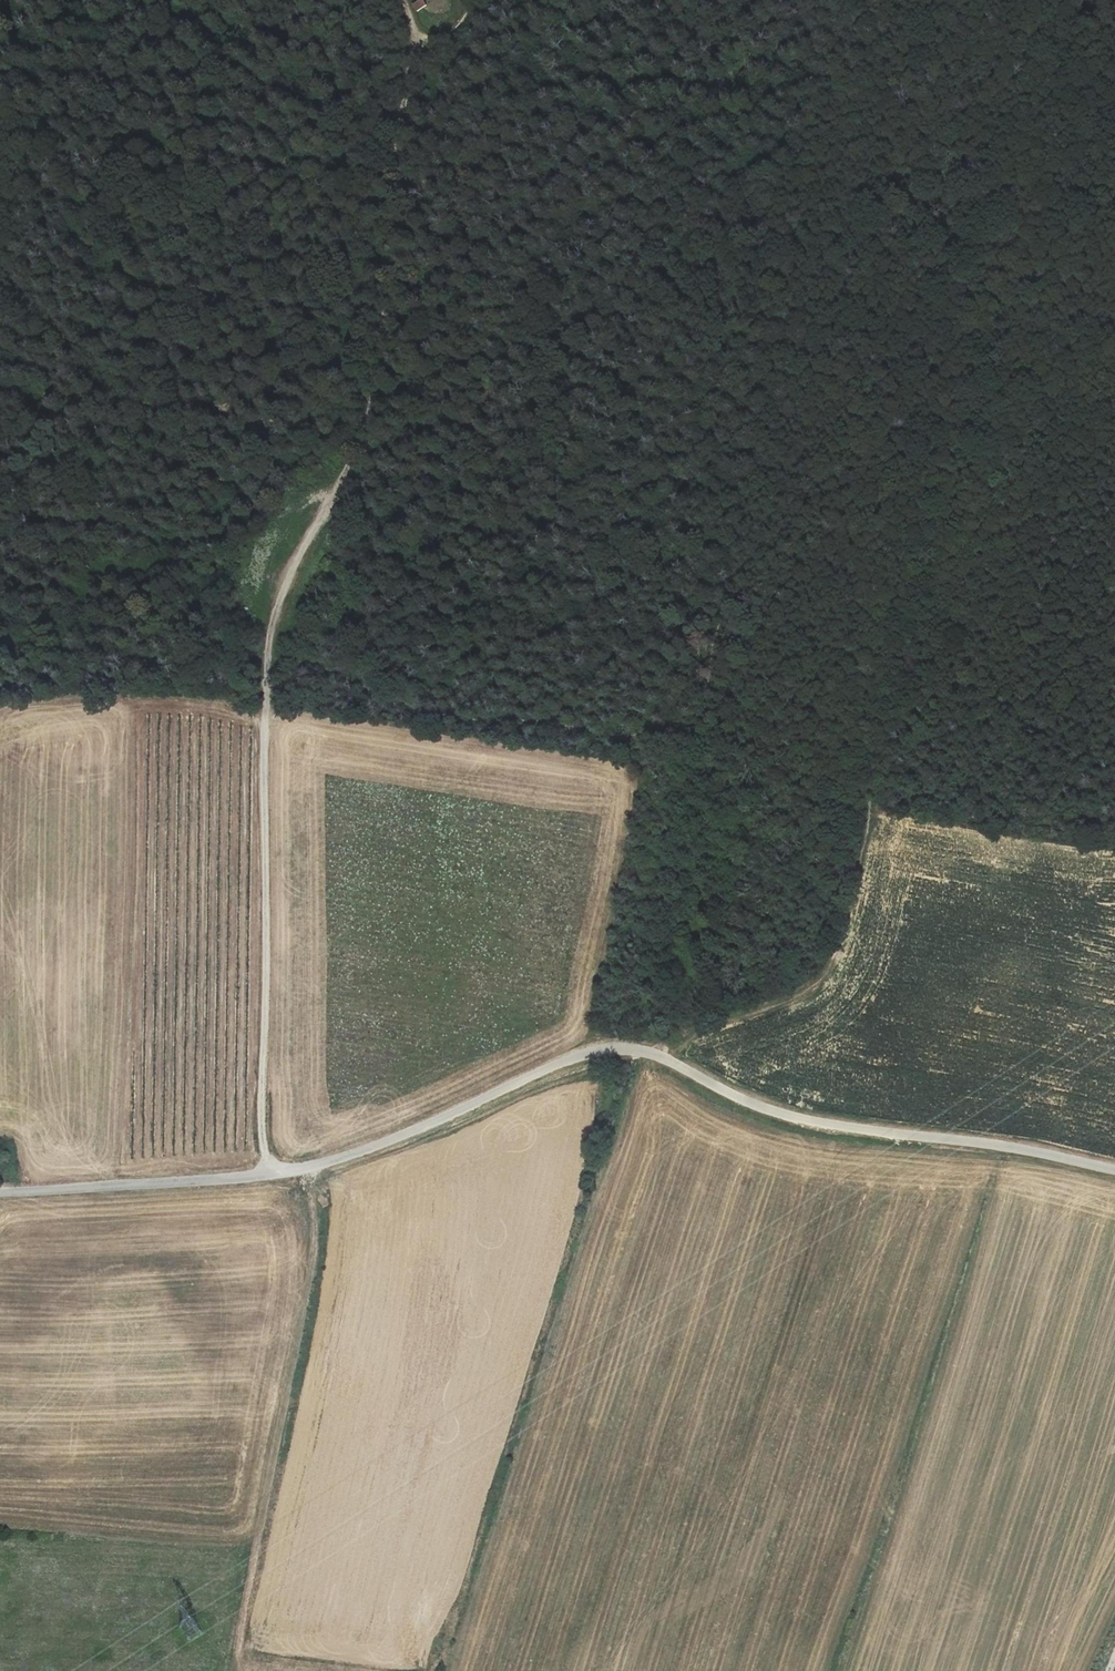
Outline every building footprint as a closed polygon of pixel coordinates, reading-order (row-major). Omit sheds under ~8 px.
[(425,1),(414,7),(418,14),(429,7),(425,1)]
